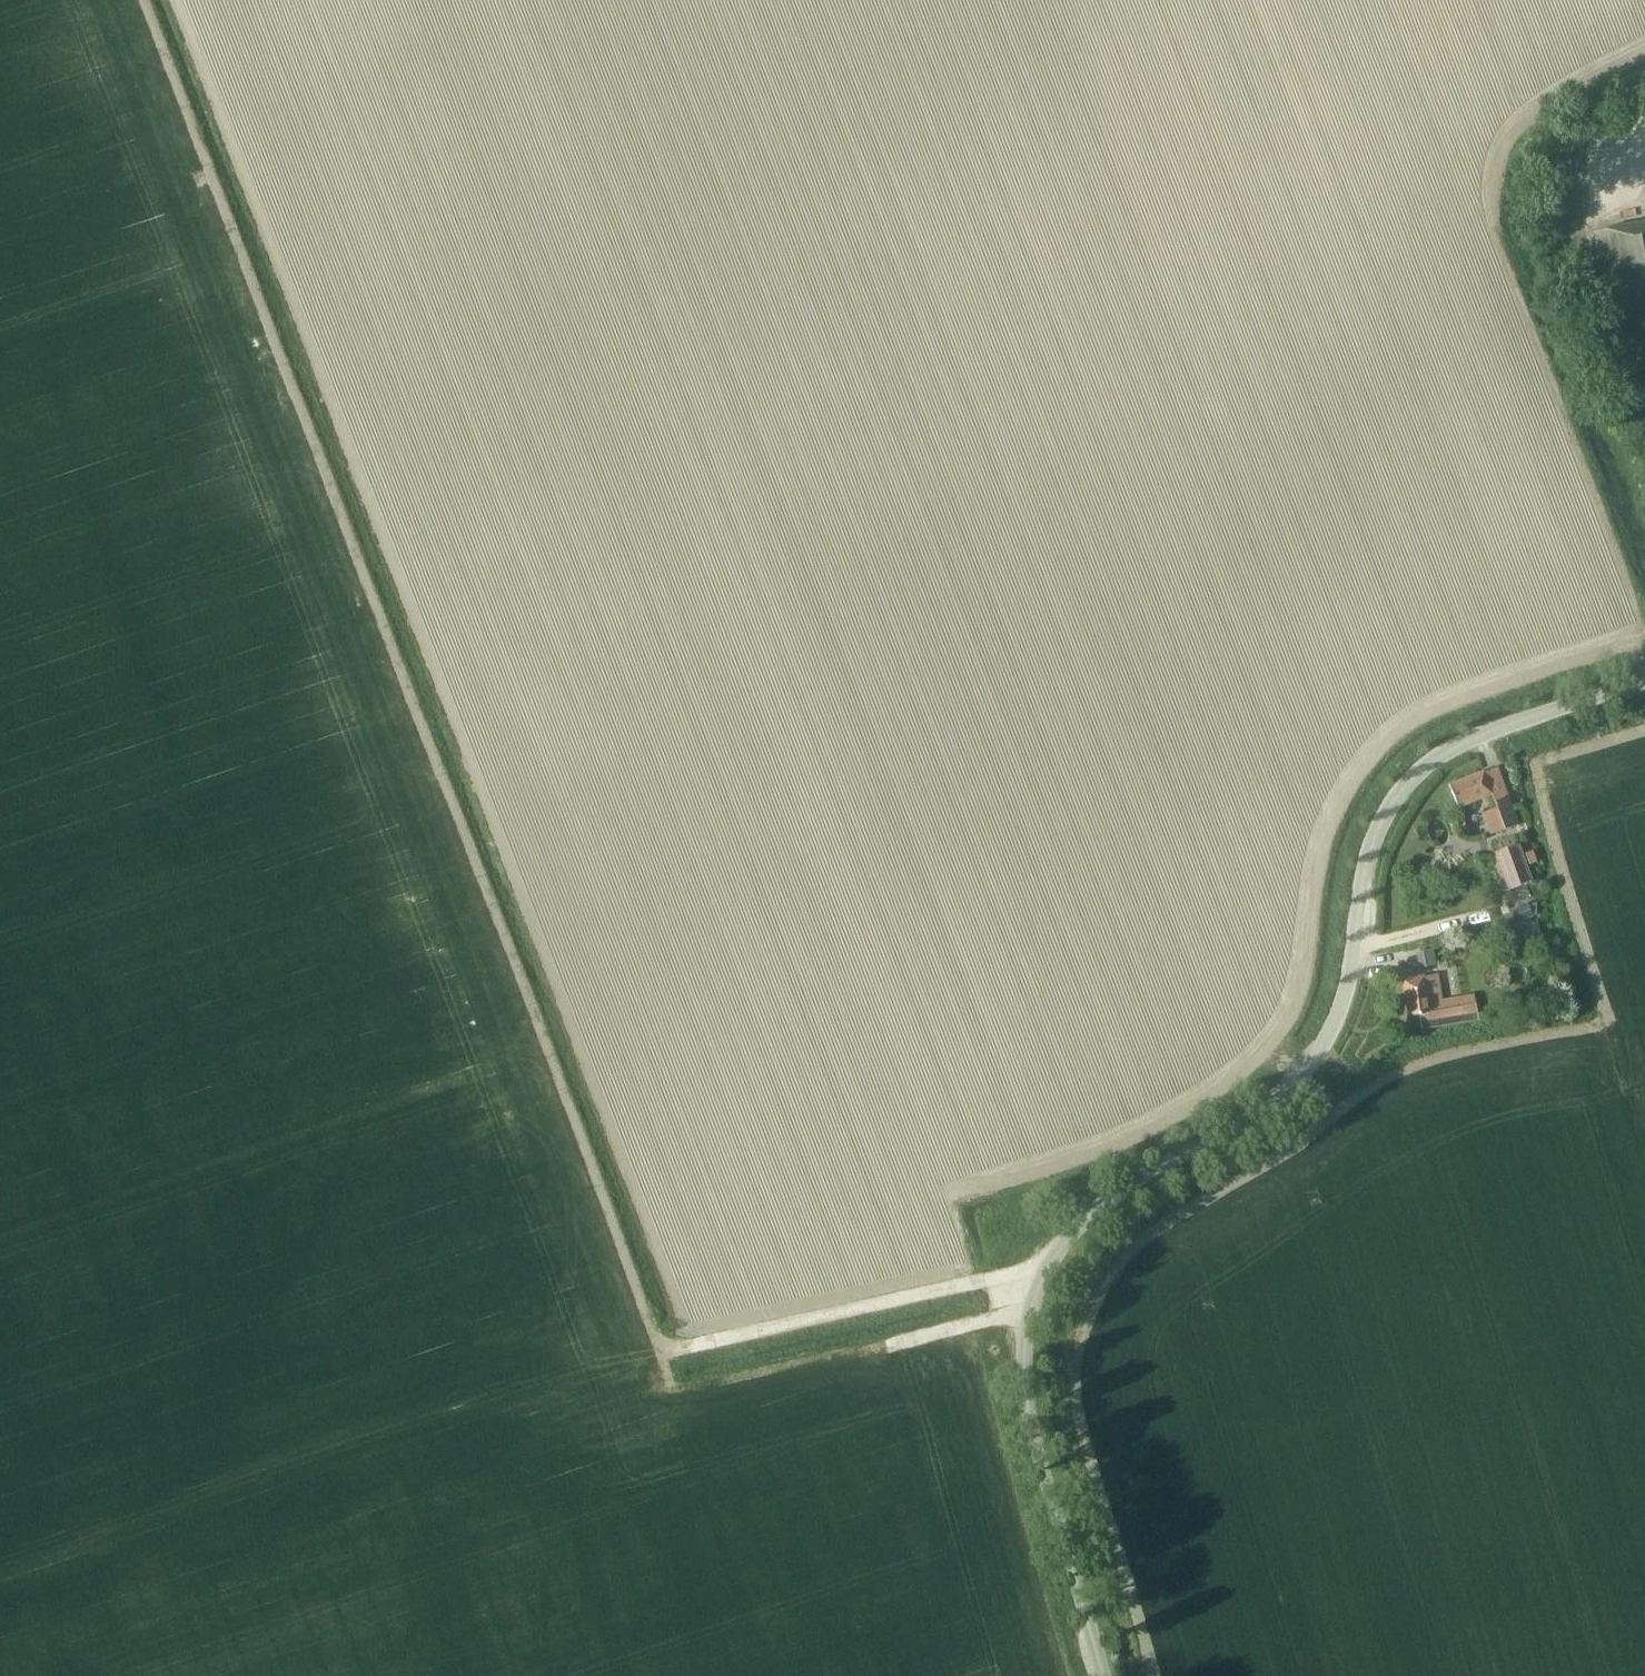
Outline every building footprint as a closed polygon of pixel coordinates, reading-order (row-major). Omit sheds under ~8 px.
[(1593,229),(1617,347),(1626,345),(1631,372),(1624,373),(1631,405),(1644,403),(1644,219),(1593,229)] [(1517,826),(1497,768),(1449,785),(1457,809),(1492,796),(1496,809),(1481,814),(1489,836),(1517,826)] [(1532,881),(1518,844),(1493,853),(1507,890),(1532,881)] [(1532,855),(1531,853),(1530,854),(1526,855),(1526,857),(1530,866),(1532,865),(1535,864),(1532,855)] [(1536,915),(1536,902),(1528,906),(1527,903),(1509,910),(1514,924),(1536,915)] [(1540,936),(1536,919),(1512,926),(1517,943),(1540,936)] [(1419,952),(1421,968),(1434,966),(1431,949),(1419,952)] [(1441,1002),(1435,974),(1402,981),(1409,1016),(1419,1014),(1422,1030),(1478,1019),(1473,995),(1441,1002)]
